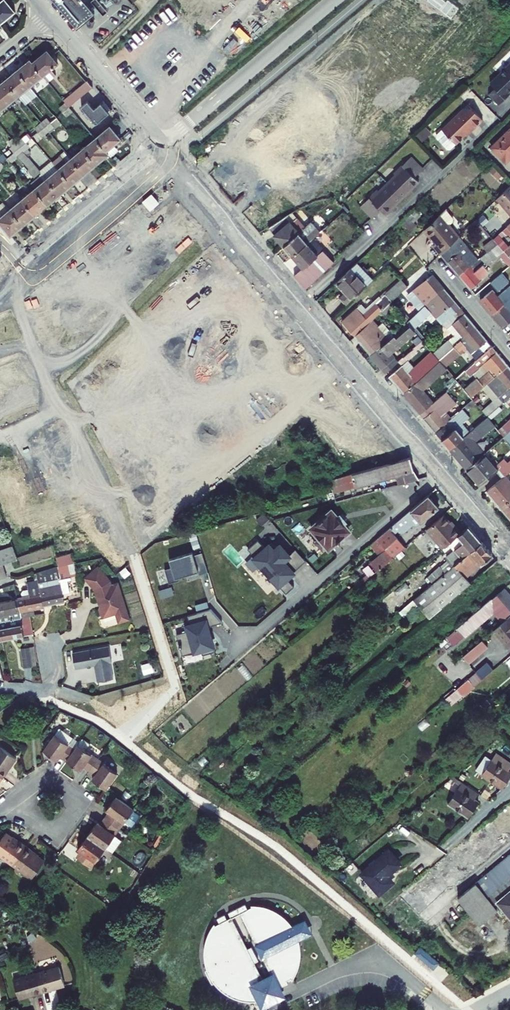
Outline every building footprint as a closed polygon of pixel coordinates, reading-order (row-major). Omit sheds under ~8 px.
[(15,11),(6,0),(0,0),(0,24),(15,11)] [(78,24),(99,6),(104,12),(108,8),(104,2),(106,0),(58,0),(78,24)] [(48,54),(32,66),(43,79),(48,85),(57,78),(51,72),(58,67),(48,54)] [(30,90),(43,79),(32,66),(30,63),(17,73),(30,90)] [(505,72),(505,73),(500,78),(499,82),(503,86),(506,86),(509,90),(509,67),(505,72)] [(18,100),(30,90),(17,73),(5,83),(18,100)] [(5,110),(18,100),(5,83),(0,87),(0,103),(5,110)] [(89,83),(63,104),(69,111),(72,109),(79,103),(95,89),(89,83)] [(72,109),(84,123),(91,117),(79,103),(72,109)] [(471,133),(473,135),(485,123),(470,107),(444,133),(458,146),(471,133)] [(501,162),(509,153),(509,125),(487,147),(501,162)] [(100,128),(93,133),(98,140),(109,153),(124,140),(113,127),(105,134),(100,128)] [(111,156),(109,153),(98,140),(85,151),(98,166),(111,156)] [(98,166),(85,151),(72,161),(86,177),(98,166)] [(395,172),(386,180),(403,197),(419,181),(415,176),(423,168),(413,158),(396,174),(395,172)] [(74,187),(86,177),(72,161),(60,171),(74,187)] [(47,181),(61,197),(74,187),(60,171),(47,181)] [(403,197),(386,180),(378,188),(380,190),(363,206),(373,217),(382,209),(386,213),(403,197)] [(35,191),(48,207),(61,197),(47,181),(35,191)] [(507,183),(493,196),(509,217),(509,186),(507,183)] [(22,202),(36,218),(48,207),(35,191),(22,202)] [(10,212),(23,228),(36,218),(22,202),(10,212)] [(320,217),(327,226),(342,213),(334,204),(320,217)] [(413,229),(420,212),(408,207),(401,224),(413,229)] [(446,217),(439,209),(418,229),(425,238),(427,237),(430,241),(428,244),(435,252),(453,235),(443,223),(446,220),(446,217)] [(10,238),(23,228),(10,212),(0,220),(0,226),(10,238)] [(268,229),(283,246),(298,233),(286,219),(268,229)] [(292,257),(312,239),(320,233),(310,222),(298,233),(283,246),(292,257)] [(502,229),(509,238),(509,222),(502,229)] [(453,235),(435,252),(456,277),(475,261),(453,235)] [(494,235),(489,240),(493,244),(506,260),(509,256),(509,244),(505,248),(494,235)] [(302,268),(293,276),(305,289),(333,262),(312,239),(292,257),(302,268)] [(456,277),(467,290),(479,280),(478,279),(485,273),(481,267),(483,266),(495,255),(507,268),(509,265),(509,264),(506,260),(493,244),(475,261),(456,277)] [(356,292),(372,277),(358,259),(342,275),(350,285),(356,292)] [(499,274),(487,285),(494,292),(505,281),(499,274)] [(432,299),(421,309),(424,312),(435,302),(447,292),(435,278),(420,291),(427,299),(430,296),(432,299)] [(351,298),(356,292),(350,285),(344,290),(351,298)] [(371,321),(402,292),(396,285),(365,314),(371,321)] [(476,301),(488,315),(509,296),(509,290),(508,288),(494,300),(487,292),(476,301)] [(417,305),(421,309),(432,299),(430,296),(427,299),(420,291),(417,294),(421,298),(419,300),(421,302),(417,305)] [(447,292),(435,302),(447,316),(445,317),(447,319),(439,326),(442,330),(447,326),(450,323),(463,312),(458,306),(447,292)] [(412,299),(417,305),(421,302),(419,300),(421,298),(417,294),(414,296),(412,299)] [(500,329),(507,323),(509,326),(509,296),(488,315),(500,329)] [(390,304),(377,317),(381,322),(395,310),(395,309),(390,304)] [(347,328),(361,315),(356,309),(342,322),(347,328)] [(441,363),(479,331),(463,312),(450,323),(447,326),(458,340),(437,358),(441,363)] [(404,313),(400,316),(408,326),(412,323),(404,313)] [(363,316),(361,315),(347,328),(354,337),(371,321),(365,314),(363,316)] [(388,343),(371,323),(354,338),(371,358),(388,343)] [(389,356),(415,333),(408,326),(388,343),(371,358),(387,376),(398,367),(389,356)] [(472,353),(481,364),(496,351),(479,331),(441,363),(449,372),(472,353)] [(509,373),(509,367),(501,357),(496,351),(481,364),(478,366),(483,372),(487,369),(493,376),(496,374),(501,381),(509,373)] [(404,396),(416,385),(406,374),(421,361),(414,353),(398,367),(401,370),(390,380),(404,396)] [(448,374),(440,365),(416,385),(404,396),(422,418),(435,407),(424,394),(448,374)] [(501,381),(497,384),(491,389),(503,403),(498,407),(487,416),(490,420),(491,421),(505,409),(509,405),(509,373),(501,381)] [(491,389),(497,384),(493,380),(484,388),(488,392),(491,389)] [(488,392),(486,394),(498,407),(503,403),(491,389),(488,392)] [(441,406),(439,403),(435,407),(422,418),(438,436),(452,423),(439,407),(441,406)] [(470,419),(464,413),(452,423),(438,436),(452,453),(472,435),(468,430),(461,436),(458,433),(475,420),(473,417),(470,419)] [(472,435),(452,453),(469,472),(482,461),(472,450),(497,428),(491,421),(490,420),(472,435)] [(488,456),(482,461),(469,472),(483,489),(500,474),(503,477),(509,472),(509,459),(499,469),(488,456)] [(396,487),(419,481),(412,472),(409,459),(329,482),(326,483),(330,494),(330,495),(331,495),(393,477),(396,487)] [(503,511),(509,505),(509,482),(508,479),(506,481),(489,496),(503,511)] [(428,495),(370,545),(379,555),(370,563),(376,571),(393,557),(405,547),(394,534),(398,530),(399,532),(404,532),(412,524),(417,525),(438,507),(428,495)] [(331,511),(311,528),(319,538),(315,542),(322,550),(326,547),(328,549),(349,531),(343,524),(337,517),(331,511)] [(339,515),(337,517),(343,524),(345,522),(339,515)] [(449,529),(438,517),(420,532),(437,551),(452,538),(456,535),(450,528),(449,529)] [(456,535),(452,538),(458,544),(451,550),(455,554),(446,562),(451,567),(480,542),(466,526),(456,535)] [(287,578),(299,567),(288,554),(282,547),(278,550),(273,544),(266,550),(259,542),(249,551),(254,557),(252,559),(262,570),(263,569),(268,575),(266,576),(275,586),(277,584),(288,595),(296,588),(287,578)] [(490,554),(480,542),(451,567),(411,601),(427,620),(437,611),(469,584),(463,577),(490,554)] [(407,550),(405,547),(393,557),(395,560),(407,550)] [(0,564),(19,558),(15,548),(0,553),(0,564)] [(295,548),(288,554),(299,567),(306,561),(295,548)] [(58,575),(57,575),(36,581),(43,607),(63,602),(61,593),(58,582),(65,580),(70,579),(69,575),(65,559),(70,557),(69,551),(55,556),(58,575)] [(198,575),(208,573),(202,553),(193,555),(192,552),(169,559),(171,567),(164,569),(169,584),(179,581),(178,577),(186,575),(197,572),(198,575)] [(69,575),(74,574),(70,557),(65,559),(69,575)] [(55,564),(34,572),(36,581),(57,575),(55,564)] [(105,619),(105,620),(117,616),(120,625),(131,621),(120,585),(113,587),(112,583),(99,569),(86,581),(96,592),(101,609),(100,611),(102,617),(105,619)] [(361,584),(369,577),(366,574),(358,581),(361,584)] [(68,591),(65,580),(58,582),(61,593),(68,591)] [(32,610),(43,607),(36,581),(30,583),(33,592),(19,596),(24,613),(26,612),(32,610)] [(489,603),(471,618),(478,626),(492,614),(500,624),(505,620),(503,618),(509,612),(509,600),(503,591),(489,603)] [(10,598),(0,601),(0,619),(24,613),(19,596),(10,598)] [(195,606),(196,612),(206,609),(204,603),(195,606)] [(207,627),(222,622),(210,609),(196,613),(197,616),(188,619),(189,623),(183,624),(185,629),(175,632),(181,654),(200,648),(202,655),(214,652),(210,638),(209,638),(207,633),(209,633),(207,627)] [(31,632),(28,619),(26,612),(24,613),(0,619),(0,639),(31,632)] [(492,632),(508,651),(509,650),(509,649),(509,617),(492,632)] [(471,618),(456,631),(463,639),(478,626),(471,618)] [(471,651),(477,658),(487,649),(481,642),(471,651)] [(22,666),(36,665),(34,645),(20,647),(22,666)] [(108,648),(71,655),(74,671),(93,668),(96,684),(112,681),(109,665),(111,664),(108,648)] [(466,668),(477,658),(471,651),(460,661),(466,668)] [(491,673),(485,667),(473,677),(479,684),(491,673)] [(67,760),(79,743),(60,728),(44,750),(57,760),(60,756),(67,760)] [(89,770),(98,759),(85,750),(90,744),(82,739),(79,743),(67,760),(80,770),(83,766),(89,770)] [(1,777),(14,757),(0,748),(0,777),(1,777)] [(98,759),(89,770),(95,775),(92,779),(106,789),(117,773),(98,759)] [(483,779),(504,792),(505,791),(509,783),(509,775),(509,773),(509,767),(496,759),(492,765),(483,779)] [(477,775),(483,779),(492,765),(486,761),(477,775)] [(462,787),(449,809),(471,821),(480,807),(475,804),(479,798),(462,787)] [(106,819),(119,829),(124,821),(132,827),(140,815),(132,810),(133,809),(116,796),(106,810),(108,812),(110,813),(106,819)] [(97,822),(87,835),(105,848),(111,853),(121,839),(115,835),(119,829),(106,819),(102,825),(100,824),(97,822)] [(409,830),(401,826),(396,833),(404,838),(409,830)] [(0,840),(0,855),(12,864),(26,845),(20,841),(19,842),(6,833),(0,840)] [(105,848),(87,835),(78,849),(80,850),(82,852),(78,858),(91,868),(105,848)] [(12,864),(32,878),(44,861),(31,851),(32,850),(26,845),(12,864)] [(364,871),(381,890),(393,878),(387,872),(400,860),(388,848),(364,871)] [(455,899),(475,923),(496,905),(509,921),(509,852),(455,899)] [(218,990),(220,993),(223,995),(232,999),(242,1002),(249,1003),(252,1003),(260,1002),(256,994),(262,992),(263,994),(279,987),(287,982),(287,979),(289,978),(291,979),(294,973),(297,965),(298,951),(296,939),(302,935),(294,922),(288,925),(285,921),(279,916),(274,913),(268,910),(259,907),(252,906),(246,906),(247,909),(241,911),(240,906),(224,915),(227,920),(223,922),(220,917),(213,921),(216,927),(212,929),(210,927),(206,934),(203,944),(202,951),(202,958),(204,968),(205,973),(204,974),(211,987),(213,985),(218,990)] [(301,918),(294,922),(302,935),(308,931),(301,918)] [(58,966),(35,974),(41,993),(64,986),(58,966)] [(35,974),(13,981),(19,1000),(41,993),(35,974)] [(284,995),(279,987),(263,994),(262,992),(256,994),(263,1007),(284,995)]
